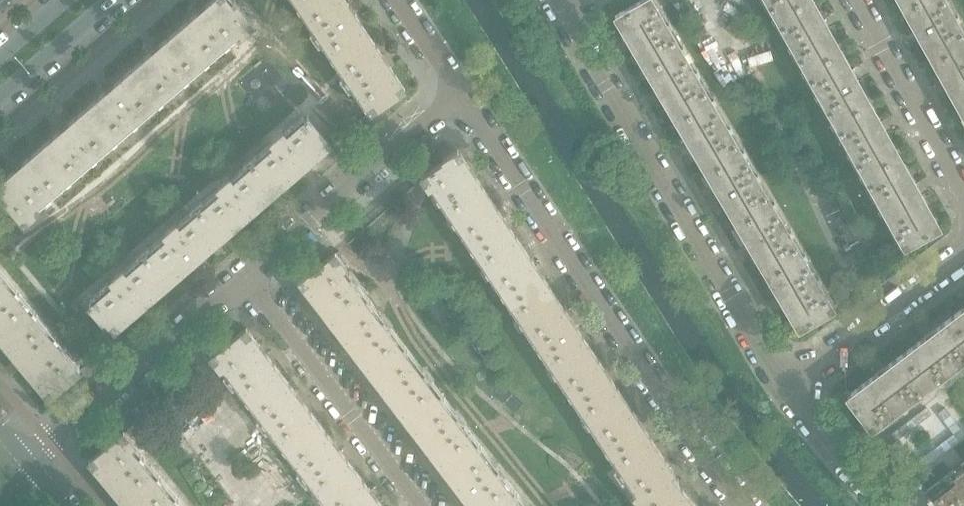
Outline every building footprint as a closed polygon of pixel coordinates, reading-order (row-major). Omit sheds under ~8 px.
[(234,1),(231,4),(228,0),(212,0),(179,29),(204,59),(235,32),(238,36),(253,23),(234,1)] [(352,10),(345,0),(313,0),(302,7),(336,57),(368,35),(352,10)] [(652,0),(640,0),(614,15),(646,68),(680,47),(652,0)] [(776,16),(805,0),(767,0),(776,16)] [(822,17),(813,0),(805,0),(776,16),(805,68),(840,48),(822,17)] [(946,0),(916,0),(903,7),(932,59),(963,42),(963,33),(946,0)] [(204,59),(179,29),(133,69),(158,98),(204,59)] [(404,88),(387,64),(368,35),(336,57),(371,110),(404,88)] [(932,59),(962,112),(963,110),(963,42),(932,59)] [(710,99),(694,71),(680,47),(646,68),(676,120),(710,99)] [(869,101),(852,69),(840,48),(805,68),(834,121),(869,101)] [(158,98),(133,69),(87,108),(95,117),(113,137),(158,98)] [(741,151),(710,99),(676,120),(706,171),(741,151)] [(899,154),(881,122),(869,101),(834,121),(864,174),(899,154)] [(66,177),(113,137),(95,117),(87,108),(41,148),(66,177)] [(307,165),(306,163),(330,142),(308,117),(286,135),(283,132),(272,141),(275,145),(253,164),(275,189),(299,169),(300,171),(307,165)] [(66,177),(41,148),(0,183),(0,187),(8,195),(5,198),(24,220),(38,208),(35,204),(66,177)] [(488,196),(469,168),(457,150),(443,160),(445,162),(422,177),(428,186),(432,183),(456,218),(488,196)] [(771,202),(754,173),(741,151),(706,171),(737,223),(771,202)] [(939,226),(899,154),(864,174),(904,245),(939,226)] [(252,209),(275,189),(253,164),(233,181),(230,178),(218,187),(221,191),(200,209),(222,235),(245,215),(247,217),(254,211),(252,209)] [(522,248),(505,222),(488,196),(456,218),(490,269),(522,248)] [(802,254),(771,202),(737,223),(767,274),(802,254)] [(200,257),(199,255),(222,235),(200,209),(179,227),(176,224),(165,233),(168,237),(147,255),(169,281),(192,261),(193,263),(200,257)] [(556,298),(536,268),(522,248),(490,269),(523,319),(556,298)] [(365,300),(340,267),(344,265),(335,253),(300,280),(334,325),(365,300)] [(833,307),(814,275),(802,254),(767,274),(798,327),(833,307)] [(145,301),(169,281),(147,255),(126,273),(122,270),(111,279),(114,283),(90,304),(102,319),(105,317),(114,328),(138,307),(140,309),(147,303),(145,301)] [(0,276),(0,337),(2,339),(31,313),(0,276)] [(590,348),(572,322),(556,298),(523,319),(557,370),(590,348)] [(401,348),(382,323),(365,300),(334,325),(370,372),(401,348)] [(952,315),(963,331),(963,306),(952,315)] [(78,370),(31,313),(2,339),(48,395),(78,370)] [(963,356),(963,331),(952,315),(904,352),(928,384),(963,356)] [(280,373),(262,349),(246,328),(211,355),(220,367),(224,364),(249,396),(280,373)] [(111,341),(101,329),(87,341),(98,353),(111,341)] [(439,397),(401,348),(370,372),(408,421),(439,397)] [(623,398),(604,369),(590,348),(557,370),(591,420),(623,398)] [(870,427),(928,384),(904,352),(846,395),(870,427)] [(318,422),(297,394),(280,373),(249,396),(287,446),(318,422)] [(475,445),(455,419),(439,397),(408,421),(444,469),(475,445)] [(656,447),(639,422),(623,398),(591,420),(623,469),(656,447)] [(355,471),(345,457),(318,422),(287,446),(323,494),(355,471)] [(157,479),(129,446),(133,443),(123,431),(90,460),(126,504),(157,479)] [(475,445),(444,469),(472,505),(496,505),(512,493),(475,445)] [(674,472),(672,469),(671,469),(656,447),(623,469),(639,492),(636,495),(635,494),(634,495),(644,505),(680,505),(689,498),(674,481),(678,478),(674,472)] [(961,463),(963,467),(956,473),(953,469),(923,492),(934,505),(963,505),(963,461),(961,463)] [(370,491),(355,471),(323,494),(332,505),(382,505),(370,491)] [(174,500),(157,479),(126,504),(128,505),(179,505),(174,500)] [(512,493),(496,505),(522,505),(512,493)]
